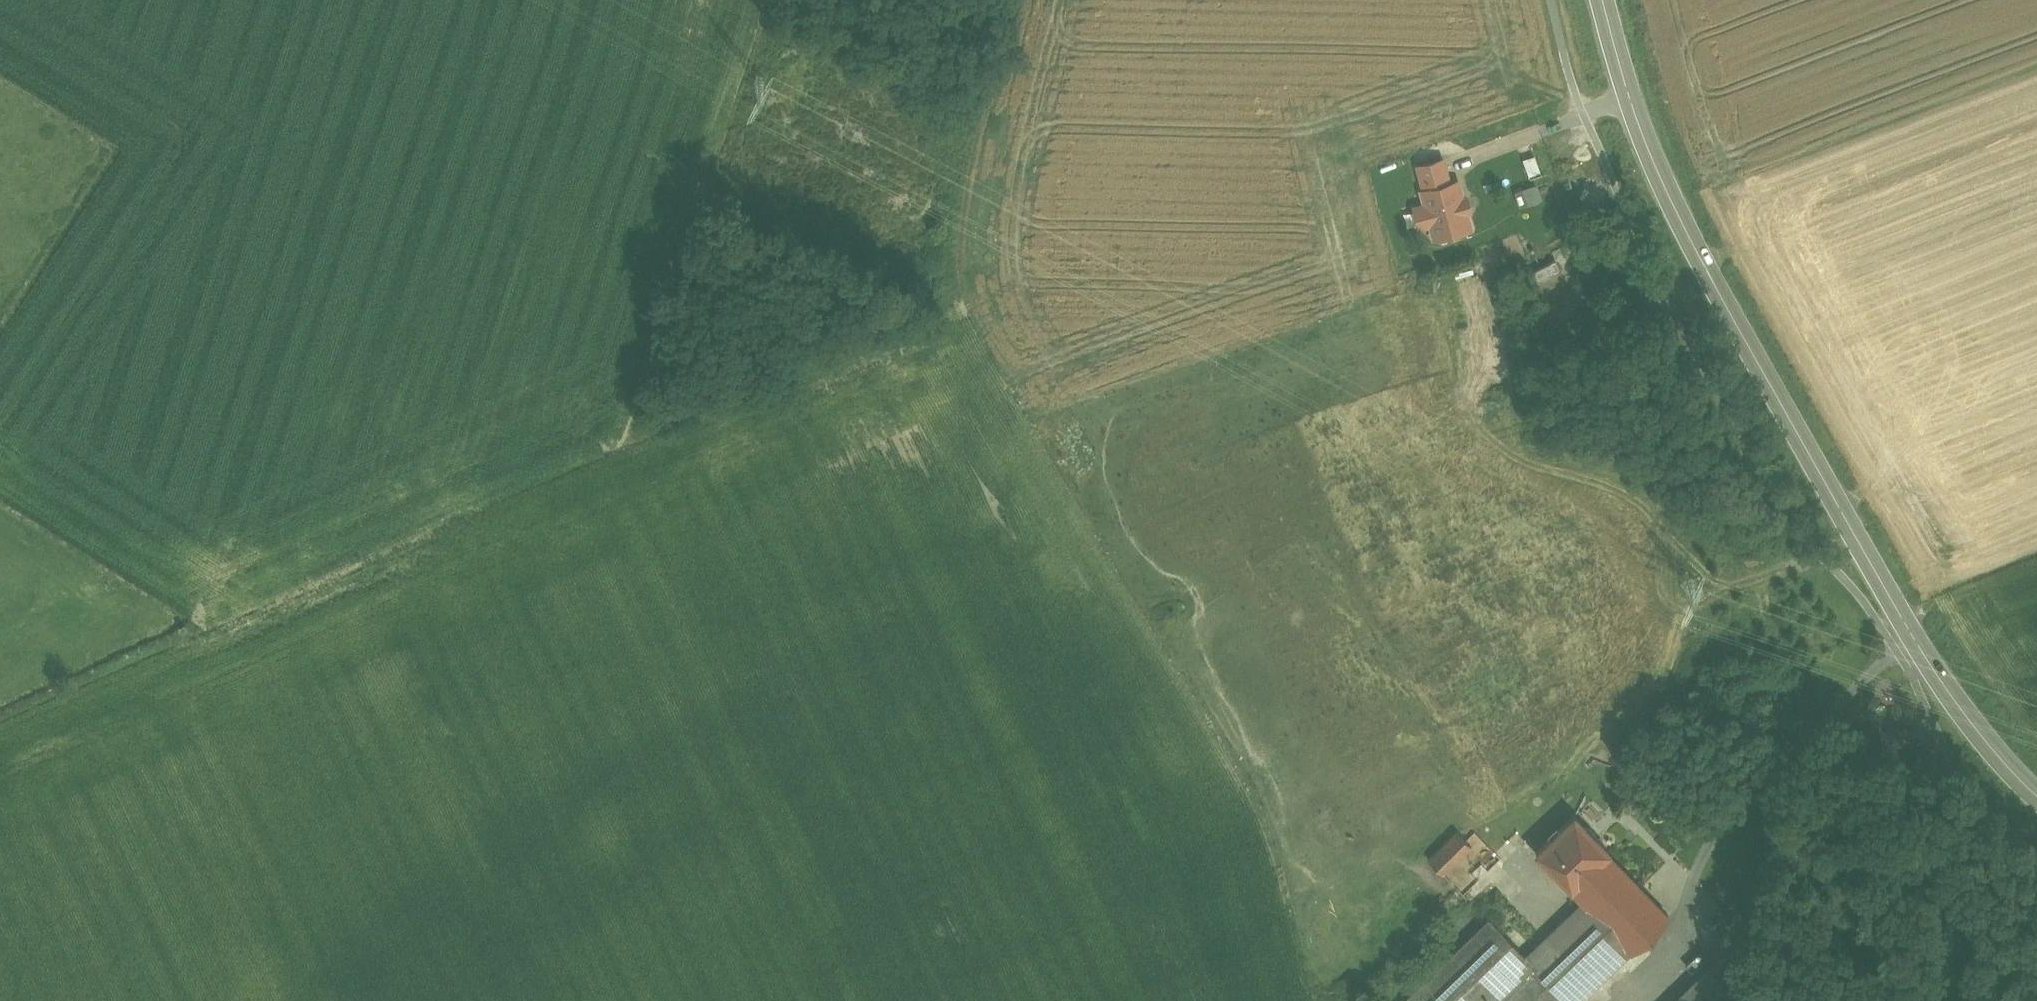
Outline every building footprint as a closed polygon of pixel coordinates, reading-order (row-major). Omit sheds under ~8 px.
[(1527,157),(1532,176),(1542,173),(1537,154),(1527,157)] [(1443,158),(1419,164),(1425,188),(1450,182),(1443,158)] [(1425,188),(1422,189),(1426,203),(1415,206),(1420,225),(1431,222),(1435,236),(1471,226),(1467,210),(1471,209),(1467,195),(1463,196),(1458,179),(1450,182),(1425,188)] [(1523,204),(1545,199),(1541,182),(1519,188),(1523,204)] [(1575,814),(1537,851),(1572,888),(1609,852),(1610,850),(1575,814)] [(1458,830),(1430,858),(1444,872),(1472,844),(1458,830)] [(1609,852),(1572,888),(1584,900),(1632,949),(1633,950),(1669,914),(1609,852)] [(1525,957),(1536,968),(1501,1000),(1555,1000),(1562,995),(1568,1000),(1577,1000),(1632,949),(1584,900),(1525,956),(1525,957)] [(1406,1000),(1501,1000),(1536,968),(1525,957),(1525,956),(1490,920),(1406,1000)]
